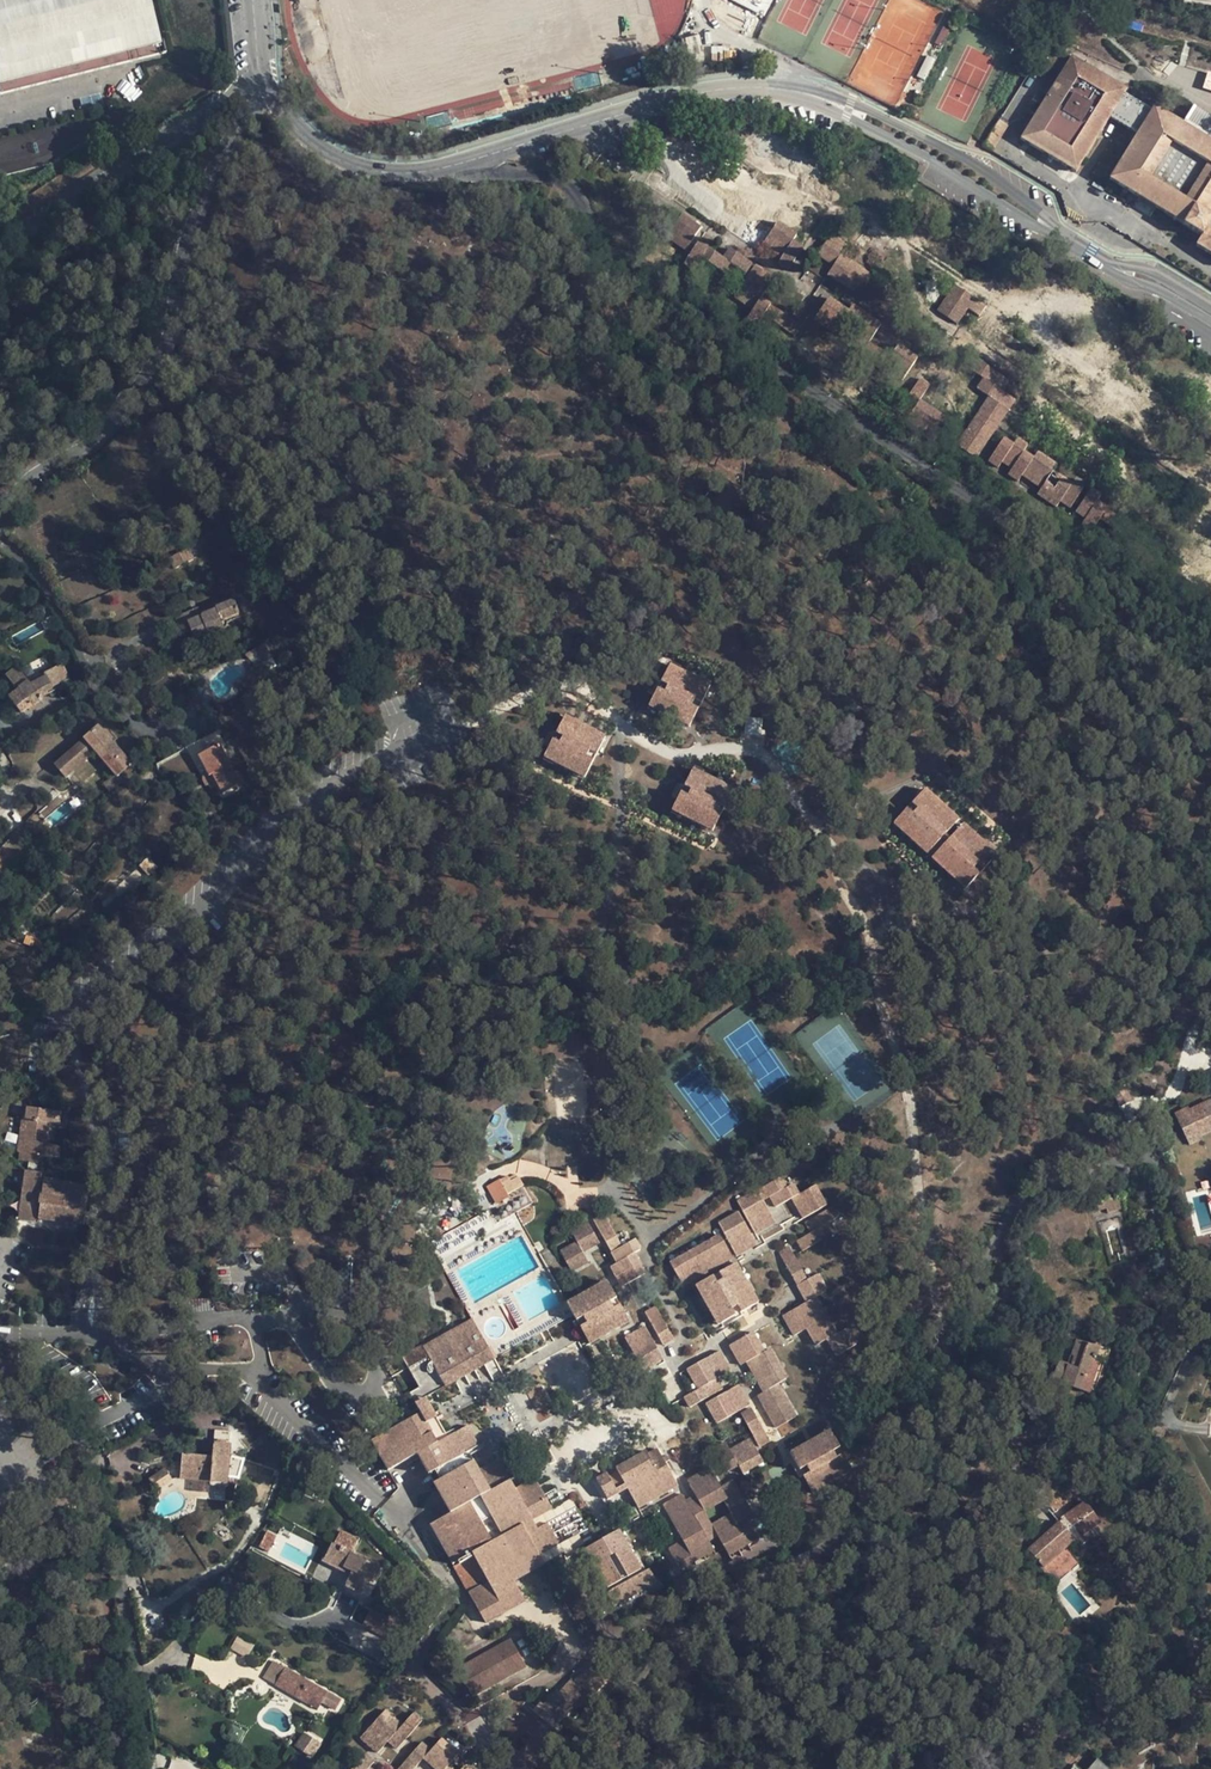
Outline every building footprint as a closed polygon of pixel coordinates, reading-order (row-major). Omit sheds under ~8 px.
[(149,0),(0,0),(0,94),(139,59),(156,55),(154,45),(160,44),(149,0)] [(767,19),(777,0),(730,0),(767,19)] [(1210,256),(1210,141),(1154,106),(1152,110),(1125,93),(1127,89),(1072,55),(1020,139),(1076,173),(1109,118),(1137,135),(1109,180),(1201,237),(1195,246),(1210,256)] [(1203,88),(1210,91),(1210,72),(1207,71),(1203,88)] [(501,92),(466,97),(469,113),(504,108),(501,92)] [(1192,105),(1186,121),(1197,125),(1203,109),(1192,105)] [(992,152),(1008,125),(999,120),(983,146),(992,152)] [(665,138),(651,158),(668,169),(659,181),(694,204),(692,207),(711,220),(712,219),(759,251),(762,245),(781,258),(777,264),(787,271),(802,248),(792,241),(796,235),(777,222),(773,228),(713,188),(707,198),(686,184),(701,162),(665,138)] [(832,166),(839,156),(831,151),(824,160),(832,166)] [(666,238),(685,251),(701,229),(681,216),(666,238)] [(827,275),(859,296),(872,276),(841,256),(847,247),(830,235),(817,255),(833,266),(827,275)] [(745,274),(752,264),(730,249),(723,259),(699,242),(683,264),(693,271),(702,259),(723,274),(730,264),(745,274)] [(774,279),(754,266),(733,297),(752,310),(745,321),(756,328),(764,316),(795,337),(802,327),(761,299),(774,279)] [(998,331),(1005,319),(955,285),(937,311),(957,325),(967,309),(979,316),(971,329),(1022,363),(1029,352),(998,331)] [(881,326),(852,306),(847,312),(828,298),(813,321),(902,382),(917,359),(898,346),(889,358),(869,344),(881,326)] [(817,337),(801,359),(811,366),(826,344),(817,337)] [(829,346),(814,368),(824,375),(826,372),(842,383),(855,363),(829,346)] [(975,459),(1015,401),(1002,392),(1008,382),(976,360),(969,371),(983,380),(976,389),(989,398),(956,445),(975,459)] [(919,401),(929,386),(920,379),(898,411),(908,418),(904,423),(932,443),(948,421),(919,401)] [(1201,419),(1210,426),(1210,403),(1201,419)] [(1003,439),(988,462),(998,468),(1002,463),(1011,469),(1007,475),(1017,482),(1021,476),(1041,489),(1037,495),(1056,508),(1059,502),(1070,509),(1085,486),(1075,479),(1071,485),(1052,472),(1056,466),(1037,453),(1033,459),(1023,453),(1027,447),(1017,440),(1013,445),(1003,439)] [(1130,540),(1137,531),(1096,503),(1100,496),(1090,489),(1075,512),(1085,519),(1081,525),(1091,532),(1099,520),(1112,529),(1105,539),(1137,560),(1144,550),(1130,540)] [(176,570),(194,560),(188,548),(169,558),(176,570)] [(209,636),(225,630),(221,621),(220,618),(237,610),(233,601),(215,609),(215,610),(201,616),(188,622),(195,640),(208,634),(209,636)] [(188,622),(201,616),(198,608),(175,618),(178,626),(188,622)] [(221,621),(238,614),(237,610),(220,618),(221,621)] [(265,663),(273,658),(264,644),(256,649),(260,655),(265,663)] [(249,661),(260,655),(256,649),(246,655),(249,661)] [(118,676),(135,665),(127,652),(110,664),(118,676)] [(45,691),(70,678),(62,663),(43,672),(45,676),(28,685),(15,667),(5,675),(17,690),(25,701),(17,707),(10,713),(14,718),(41,697),(40,694),(45,691)] [(710,687),(669,666),(661,682),(668,685),(695,699),(702,702),(710,687)] [(691,707),(695,699),(668,685),(664,693),(691,707)] [(689,728),(698,710),(691,707),(664,693),(657,689),(648,707),(689,728)] [(25,701),(17,690),(9,695),(17,707),(25,701)] [(597,753),(605,738),(564,717),(556,733),(563,736),(590,750),(597,753)] [(760,732),(761,720),(749,720),(748,732),(760,732)] [(65,778),(95,751),(109,767),(122,755),(98,728),(54,766),(65,778)] [(590,750),(563,736),(559,744),(587,758),(590,750)] [(593,761),(587,758),(559,744),(552,740),(543,758),(584,779),(593,761)] [(234,773),(219,745),(198,756),(208,775),(209,777),(212,775),(217,784),(222,794),(237,786),(231,775),(235,773),(234,773)] [(118,777),(131,765),(122,755),(109,767),(118,777)] [(245,781),(239,770),(234,773),(235,773),(231,775),(237,786),(238,789),(244,786),(245,781)] [(733,790),(692,770),(684,785),(691,789),(719,803),(725,806),(733,790)] [(217,784),(212,775),(209,777),(208,775),(202,778),(207,789),(217,784)] [(719,803),(691,789),(687,797),(715,811),(719,803)] [(958,820),(924,790),(912,802),(918,808),(941,828),(947,833),(958,820)] [(721,814),(715,811),(687,797),(680,793),(671,811),(712,832),(721,814)] [(941,828),(918,808),(912,814),(935,835),(941,828)] [(927,855),(941,840),(935,835),(912,814),(906,809),(893,824),(927,855)] [(996,856),(962,824),(950,837),(956,843),(979,864),(985,869),(996,856)] [(979,864),(956,843),(950,849),(973,870),(979,864)] [(973,870),(950,849),(944,844),(931,859),(965,890),(978,875),(973,870)] [(150,874),(156,865),(145,858),(139,867),(150,874)] [(1190,1110),(1189,1108),(1175,1114),(1189,1144),(1203,1138),(1201,1135),(1210,1130),(1210,1101),(1190,1110)] [(47,1144),(51,1110),(26,1107),(24,1119),(21,1119),(16,1152),(19,1153),(18,1161),(38,1163),(39,1155),(60,1158),(61,1146),(47,1144)] [(431,1166),(431,1178),(452,1179),(452,1166),(431,1166)] [(35,1223),(42,1173),(24,1171),(18,1221),(35,1223)] [(827,1205),(816,1185),(800,1194),(788,1173),(757,1190),(756,1189),(736,1200),(755,1235),(776,1224),(763,1201),(769,1198),(774,1208),(791,1199),(802,1220),(827,1205)] [(512,1183),(510,1179),(509,1177),(501,1182),(500,1181),(487,1188),(497,1207),(510,1199),(509,1196),(525,1188),(520,1178),(519,1179),(512,1183)] [(84,1226),(88,1186),(43,1180),(42,1195),(40,1195),(39,1205),(40,1205),(38,1220),(84,1226)] [(1123,1208),(1120,1196),(1104,1201),(1106,1209),(1107,1212),(1123,1208)] [(1106,1209),(1104,1201),(1095,1203),(1097,1212),(1106,1209)] [(802,1251),(836,1232),(831,1222),(844,1214),(838,1203),(804,1222),(810,1233),(796,1241),(802,1251)] [(757,1245),(738,1211),(717,1223),(737,1257),(757,1245)] [(646,1274),(634,1253),(641,1250),(635,1239),(622,1246),(603,1213),(592,1219),(611,1252),(610,1253),(616,1263),(609,1267),(621,1287),(646,1274)] [(600,1244),(587,1221),(570,1231),(576,1241),(559,1251),(572,1273),(589,1263),(583,1253),(600,1244)] [(683,1287),(733,1259),(719,1234),(669,1261),(683,1287)] [(837,1334),(816,1297),(827,1291),(818,1274),(807,1280),(789,1246),(778,1252),(797,1285),(796,1286),(805,1302),(782,1316),(793,1336),(806,1329),(815,1346),(826,1340),(835,1356),(857,1344),(848,1328),(837,1334)] [(759,1302),(736,1262),(719,1272),(723,1279),(738,1306),(742,1312),(759,1302)] [(731,1310),(716,1283),(712,1276),(694,1286),(717,1326),(735,1316),(731,1310)] [(738,1306),(723,1279),(716,1283),(731,1310),(738,1306)] [(617,1299),(607,1281),(566,1303),(573,1316),(576,1321),(583,1317),(610,1303),(617,1299)] [(587,1324),(613,1309),(610,1303),(583,1317),(587,1324)] [(630,1323),(620,1305),(613,1309),(587,1324),(580,1328),(590,1346),(630,1323)] [(674,1340),(655,1306),(644,1312),(664,1346),(674,1340)] [(446,1388),(495,1360),(472,1318),(422,1346),(428,1357),(446,1388)] [(664,1360),(645,1325),(624,1337),(643,1371),(664,1360)] [(788,1379),(771,1349),(765,1352),(753,1331),(728,1345),(739,1366),(745,1362),(762,1393),(756,1396),(775,1429),(797,1417),(778,1384),(788,1379)] [(1052,1381),(1088,1393),(1099,1362),(1103,1349),(1076,1340),(1068,1365),(1058,1362),(1052,1381)] [(428,1357),(422,1346),(402,1357),(408,1368),(428,1357)] [(1105,1364),(1109,1351),(1103,1349),(1099,1362),(1105,1364)] [(718,1379),(731,1371),(720,1351),(686,1369),(697,1390),(683,1398),(689,1409),(724,1389),(718,1379)] [(751,1405),(739,1384),(705,1404),(716,1424),(751,1405)] [(428,1474),(479,1446),(468,1425),(439,1442),(428,1422),(437,1417),(426,1397),(415,1403),(420,1413),(370,1441),(388,1471),(416,1454),(428,1474)] [(770,1442),(751,1408),(740,1414),(760,1448),(770,1442)] [(839,1448),(829,1430),(789,1452),(799,1470),(806,1466),(833,1452),(839,1448)] [(764,1463),(749,1438),(729,1449),(725,1442),(714,1448),(728,1472),(739,1467),(743,1475),(764,1463)] [(212,1456),(182,1454),(179,1479),(210,1481),(210,1482),(227,1484),(229,1457),(230,1443),(213,1442),(212,1456)] [(678,1487),(657,1448),(647,1454),(645,1450),(615,1467),(617,1471),(625,1484),(616,1489),(608,1476),(606,1472),(596,1478),(608,1500),(627,1489),(638,1509),(678,1487)] [(809,1473),(836,1458),(833,1452),(806,1466),(809,1473)] [(533,1521),(553,1510),(534,1477),(515,1489),(510,1480),(520,1474),(508,1453),(479,1469),(474,1460),(433,1483),(450,1513),(429,1525),(452,1564),(458,1561),(472,1553),(473,1556),(459,1564),(453,1567),(467,1593),(468,1592),(486,1624),(526,1601),(515,1582),(545,1565),(539,1555),(559,1544),(547,1523),(537,1529),(533,1521)] [(813,1494),(853,1472),(843,1454),(836,1458),(809,1473),(803,1476),(813,1494)] [(237,1479),(242,1460),(229,1457),(227,1484),(235,1484),(237,1479)] [(283,1471),(242,1457),(242,1460),(237,1479),(276,1493),(283,1471)] [(759,1539),(748,1520),(754,1516),(734,1479),(721,1487),(710,1467),(686,1480),(695,1495),(686,1500),(682,1493),(662,1504),(682,1540),(668,1548),(681,1571),(715,1551),(709,1541),(718,1536),(729,1556),(759,1539)] [(173,1481),(164,1468),(148,1479),(157,1492),(173,1481)] [(625,1484),(617,1471),(608,1476),(616,1489),(625,1484)] [(339,1518),(345,1510),(334,1501),(328,1509),(339,1518)] [(1100,1522),(1085,1502),(1060,1519),(1061,1521),(1059,1522),(1027,1550),(1043,1567),(1075,1539),(1090,1529),(1100,1522)] [(642,1569),(620,1529),(584,1549),(606,1589),(621,1581),(608,1558),(614,1555),(627,1577),(642,1569)] [(1090,1529),(1075,1539),(1080,1546),(1095,1536),(1090,1529)] [(268,1534),(261,1548),(267,1551),(274,1537),(268,1534)] [(372,1583),(380,1567),(349,1552),(349,1553),(332,1545),(324,1562),(341,1570),(342,1568),(352,1572),(345,1586),(360,1594),(367,1580),(372,1583)] [(627,1577),(614,1555),(608,1558),(621,1581),(627,1577)] [(614,1608),(658,1584),(649,1569),(606,1593),(614,1608)] [(370,1608),(363,1626),(383,1633),(390,1614),(370,1608)] [(247,1657),(254,1645),(237,1636),(230,1648),(247,1657)] [(472,1698),(527,1667),(510,1638),(456,1669),(472,1698)] [(592,1695),(609,1674),(592,1660),(574,1680),(571,1678),(559,1692),(575,1707),(577,1709),(590,1694),(592,1695)] [(275,1685),(286,1668),(273,1661),(263,1678),(275,1685)] [(308,1702),(308,1703),(312,1697),(321,1703),(322,1701),(327,1692),(286,1668),(275,1685),(290,1694),(298,1699),(307,1704),(308,1702)] [(555,1730),(575,1707),(559,1692),(556,1689),(543,1704),(541,1702),(532,1711),(544,1722),(532,1735),(554,1754),(566,1740),(555,1730)] [(340,1699),(327,1692),(322,1701),(335,1709),(340,1699)] [(298,1699),(290,1694),(288,1698),(296,1703),(298,1699)] [(317,1709),(321,1703),(312,1697),(308,1703),(317,1709)] [(396,1750),(423,1720),(414,1712),(403,1724),(385,1709),(359,1739),(377,1754),(387,1742),(396,1750)] [(312,1756),(320,1744),(304,1734),(296,1746),(312,1756)] [(459,1753),(441,1737),(431,1749),(422,1741),(398,1768),(413,1768),(422,1759),(434,1768),(445,1768),(448,1765),(459,1753)] [(1083,1749),(1068,1768),(1107,1768),(1083,1749)] [(370,1767),(375,1761),(366,1753),(352,1768),(373,1768),(370,1767)]
